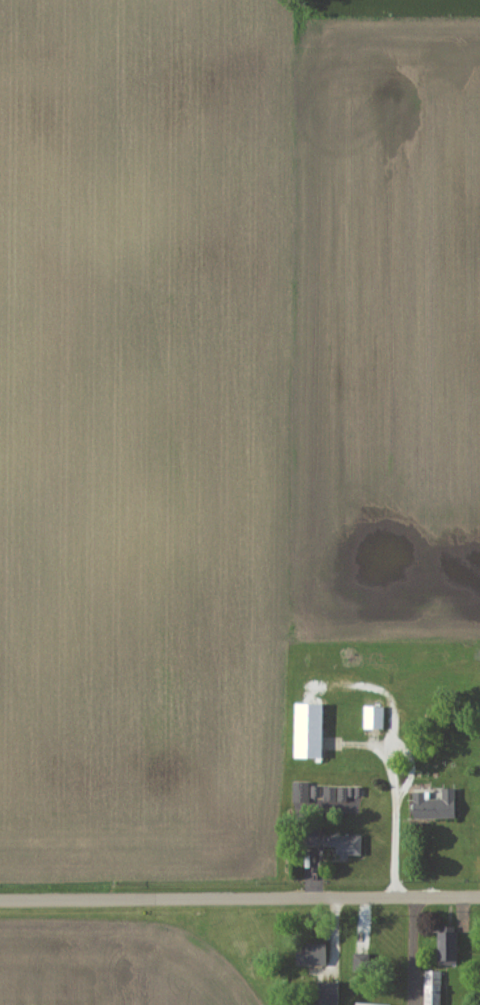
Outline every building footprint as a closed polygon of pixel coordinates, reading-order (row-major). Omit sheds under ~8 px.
[(325,706),(296,705),(295,761),(324,761),(325,706)] [(365,730),(386,731),(386,708),(365,708),(365,730)] [(294,804),(310,804),(310,783),(294,783),(294,804)] [(314,800),(323,801),(324,788),(315,788),(314,800)] [(325,803),(348,803),(348,789),(325,788),(325,803)] [(414,821),(456,819),(456,790),(443,790),(443,801),(426,801),(425,793),(413,793),(414,821)] [(319,837),(320,830),(306,830),(306,850),(337,850),(337,859),(348,859),(348,856),(362,856),(363,837),(319,837)] [(459,929),(439,928),(438,962),(458,963),(459,929)] [(297,968),(327,967),(327,945),(297,946),(297,968)] [(426,972),(425,1004),(442,1004),(443,973),(426,972)] [(339,983),(318,983),(318,1004),(339,1004),(339,983)]
